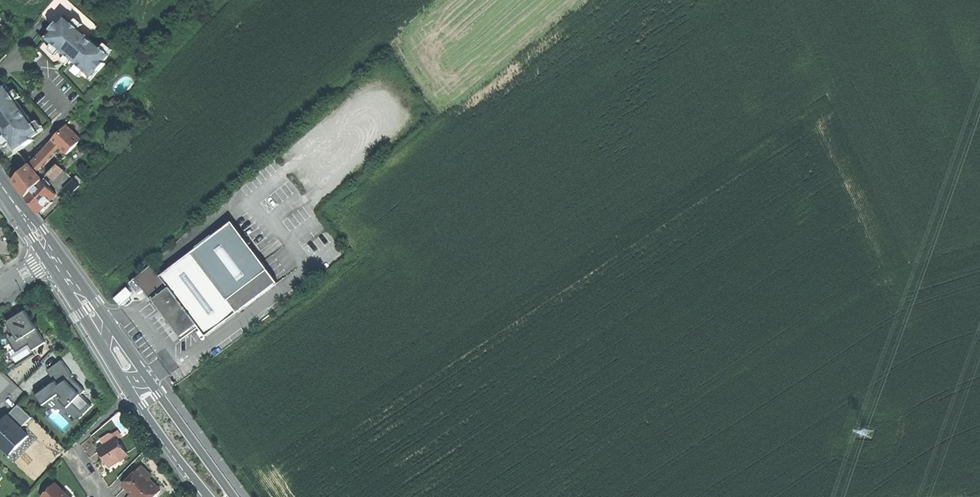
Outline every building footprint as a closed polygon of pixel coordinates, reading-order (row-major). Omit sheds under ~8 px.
[(58,22),(52,29),(54,31),(48,38),(54,44),(56,42),(62,48),(61,50),(68,56),(69,54),(73,57),(72,59),(78,65),(80,63),(87,69),(85,71),(91,76),(97,69),(100,71),(100,70),(106,64),(103,61),(109,55),(102,49),(103,48),(102,47),(94,40),(93,41),(85,34),(86,33),(80,28),(73,23),(66,17),(60,24),(58,22)] [(77,18),(73,23),(80,28),(84,24),(77,18)] [(100,70),(100,71),(97,69),(91,76),(85,71),(87,69),(80,63),(78,65),(72,59),(73,57),(69,54),(68,56),(61,50),(62,48),(56,42),(54,44),(48,38),(54,31),(52,29),(43,39),(51,46),(49,49),(56,56),(59,53),(65,57),(62,61),(64,63),(67,65),(70,62),(76,67),(73,70),(81,77),(84,73),(92,80),(100,70)] [(106,43),(102,47),(103,48),(102,49),(109,55),(113,50),(106,43)] [(3,126),(1,128),(6,135),(8,133),(13,141),(11,142),(16,149),(24,143),(25,145),(25,146),(34,140),(32,138),(38,133),(33,125),(34,124),(28,115),(27,116),(21,107),(22,106),(17,99),(15,100),(11,94),(12,93),(7,85),(0,90),(0,122),(3,126)] [(25,145),(24,143),(16,149),(11,142),(13,141),(8,133),(6,135),(1,128),(3,126),(0,122),(0,131),(3,136),(0,138),(0,139),(6,147),(9,145),(15,152),(25,145)] [(66,126),(53,139),(59,145),(68,154),(81,140),(66,126)] [(53,139),(28,165),(36,173),(44,165),(42,163),(59,145),(53,139)] [(58,164),(48,175),(53,180),(64,169),(58,164)] [(21,188),(26,196),(43,180),(36,173),(28,165),(14,180),(21,188)] [(57,194),(43,181),(27,197),(32,204),(39,213),(45,206),(47,208),(53,203),(51,200),(57,194)] [(65,190),(69,194),(79,185),(74,181),(65,190)] [(233,223),(193,252),(238,312),(278,283),(233,223)] [(200,327),(207,336),(238,312),(193,252),(161,276),(168,286),(200,327)] [(185,338),(200,327),(168,286),(161,276),(152,264),(137,277),(152,297),(154,296),(169,317),(185,338)] [(134,294),(128,287),(115,298),(121,306),(134,294)] [(29,343),(34,350),(46,342),(26,310),(25,311),(24,314),(20,317),(18,314),(9,319),(12,323),(9,325),(12,330),(16,335),(11,338),(19,350),(29,343)] [(48,370),(57,383),(60,386),(67,380),(81,395),(85,391),(72,377),(73,376),(62,360),(48,370)] [(51,385),(46,388),(37,396),(44,405),(59,394),(71,405),(72,403),(81,395),(67,380),(60,386),(57,383),(52,387),(51,385)] [(37,396),(46,388),(44,386),(41,388),(35,393),(37,396)] [(81,395),(72,403),(82,413),(90,405),(92,406),(92,407),(93,406),(81,395)] [(80,418),(92,406),(90,405),(82,413),(72,403),(71,405),(68,407),(80,418)] [(6,450),(10,445),(15,450),(29,436),(21,428),(32,417),(19,405),(4,419),(6,421),(0,427),(0,444),(6,450)] [(105,458),(110,466),(128,455),(117,438),(99,450),(105,458)] [(11,454),(15,450),(10,445),(6,450),(11,454)] [(161,490),(149,479),(152,476),(142,467),(124,485),(131,492),(136,496),(154,496),(161,490)] [(57,484),(45,496),(70,496),(57,484)]
